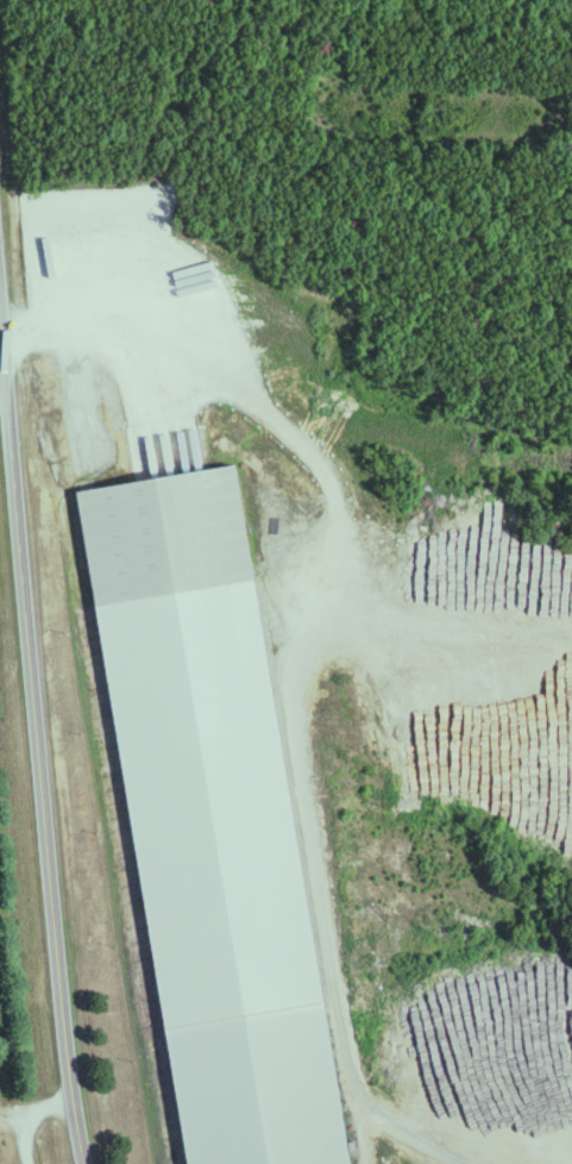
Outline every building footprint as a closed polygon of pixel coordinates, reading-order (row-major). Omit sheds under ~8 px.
[(344,1066),(338,1079),(337,1088),(340,1094),(338,1106),(332,1109),(338,1112),(334,1114),(316,1116),(328,1122),(314,1130),(304,1156),(294,1162),(282,1161),(269,1155),(265,1158),(255,1153),(249,1152),(243,1143),(234,1148),(228,1137),(223,1138),(221,1143),(215,1147),(210,1146),(196,1154),(197,1163),(357,1163),(344,1066)]
